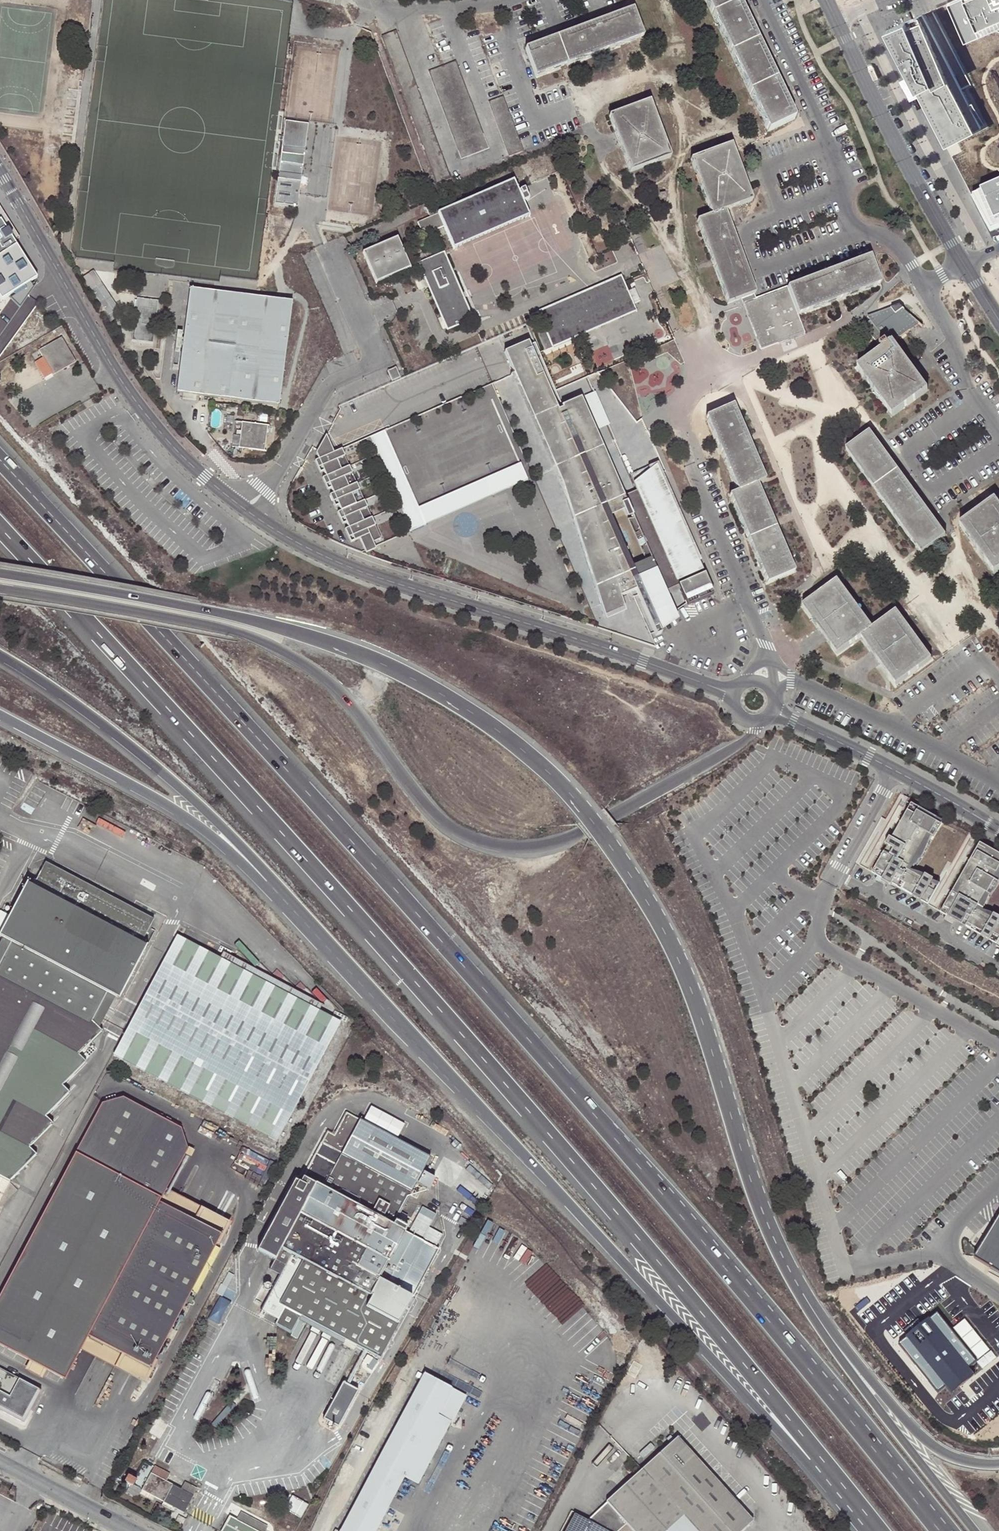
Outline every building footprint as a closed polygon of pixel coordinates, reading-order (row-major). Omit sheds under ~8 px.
[(767,132),(793,120),(736,0),(703,0),(767,132)] [(998,28),(998,0),(952,0),(950,1),(965,41),(998,28)] [(643,37),(633,10),(603,21),(614,48),(643,37)] [(922,15),(885,31),(942,148),(979,129),(922,15)] [(572,63),(614,48),(603,21),(563,35),(572,63)] [(381,37),(436,184),(449,178),(394,32),(381,37)] [(563,35),(525,50),(535,76),(572,63),(563,35)] [(486,149),(454,63),(428,72),(460,158),(486,149)] [(488,103),(508,156),(522,151),(502,98),(488,103)] [(670,158),(649,101),(608,116),(629,172),(670,158)] [(298,207),(308,124),(285,121),(275,204),(298,207)] [(726,304),(742,298),(753,294),(754,294),(723,212),(751,201),(730,145),(689,160),(710,216),(695,222),(726,304)] [(442,227),(452,249),(527,217),(513,182),(437,215),(432,204),(425,207),(430,218),(417,223),(423,235),(442,227)] [(989,231),(998,227),(998,183),(979,192),(980,194),(971,198),(989,231)] [(46,276),(32,253),(32,254),(0,201),(0,291),(9,299),(15,295),(16,294),(46,276)] [(363,254),(375,282),(409,268),(396,240),(363,254)] [(471,319),(442,252),(418,263),(446,330),(471,319)] [(755,301),(744,305),(761,350),(803,334),(796,315),(835,301),(841,299),(879,285),(869,257),(786,288),(786,289),(755,301)] [(540,319),(546,332),(552,347),(635,311),(624,285),(621,276),(537,312),(540,319)] [(291,302),(189,289),(176,393),(277,406),(291,302)] [(755,301),(753,294),(742,298),(744,305),(755,301)] [(889,343),(890,344),(918,324),(898,307),(867,318),(885,342),(878,346),(881,350),(889,343)] [(541,334),(547,348),(552,347),(546,332),(541,334)] [(75,361),(61,337),(39,350),(53,374),(75,361)] [(564,484),(597,588),(606,618),(626,609),(622,597),(637,590),(657,636),(663,634),(662,631),(679,620),(676,612),(667,592),(680,586),(688,604),(689,607),(715,595),(706,575),(688,583),(686,580),(705,572),(662,473),(659,466),(636,484),(639,491),(626,497),(583,398),(564,406),(565,409),(560,411),(530,342),(507,352),(516,373),(564,484)] [(892,417),(926,392),(890,344),(856,369),(892,417)] [(395,368),(386,372),(391,382),(400,378),(395,368)] [(485,390),(495,399),(500,393),(490,384),(485,390)] [(586,397),(600,431),(610,426),(596,392),(586,397)] [(731,406),(705,417),(737,492),(729,495),(766,583),(794,572),(756,484),(764,480),(748,443),(745,436),(732,406),(731,406)] [(263,450),(267,426),(241,423),(238,447),(263,450)] [(415,513),(420,511),(418,507),(384,429),(380,431),(415,513)] [(396,506),(407,532),(426,524),(420,511),(415,513),(380,431),(366,437),(373,454),(381,472),(388,489),(396,506)] [(944,537),(868,434),(845,451),(921,555),(944,537)] [(315,451),(318,458),(314,459),(319,471),(323,470),(325,475),(322,477),(327,489),(331,487),(333,493),(329,494),(334,506),(338,504),(340,510),(337,512),(342,523),(345,522),(348,527),(344,529),(348,538),(354,540),(359,538),(361,542),(366,544),(380,538),(371,516),(364,500),(356,482),(348,465),(341,448),(333,451),(326,435),(315,451)] [(486,477),(491,491),(521,478),(523,482),(529,479),(522,462),(486,477)] [(632,476),(636,484),(659,466),(658,464),(632,476)] [(493,495),(491,491),(486,477),(418,507),(420,511),(426,524),(493,495)] [(521,478),(491,491),(493,495),(523,482),(521,478)] [(993,501),(958,526),(994,575),(998,571),(998,510),(993,501)] [(827,641),(837,655),(860,638),(870,651),(880,664),(895,685),(930,660),(895,612),(872,629),(836,581),(817,595),(812,599),(802,607),(817,628),(827,641)] [(936,821),(910,807),(873,873),(878,875),(887,881),(922,900),(931,884),(908,871),(936,821)] [(979,846),(942,912),(946,915),(955,920),(990,940),(998,924),(998,923),(976,910),(998,869),(998,858),(979,846)] [(10,1181),(36,1155),(29,1148),(53,1124),(45,1116),(68,1093),(62,1085),(85,1062),(78,1054),(102,1031),(99,1028),(92,1020),(102,1002),(110,1006),(114,1008),(120,997),(147,946),(141,943),(150,925),(42,868),(32,886),(27,883),(0,933),(0,935),(4,936),(12,941),(0,963),(0,1199),(10,1181)] [(887,881),(878,875),(875,880),(884,885),(887,881)] [(955,920),(946,915),(943,920),(952,925),(955,920)] [(12,941),(4,936),(0,943),(0,963),(12,941)] [(340,1024),(317,1012),(212,957),(176,938),(113,1057),(277,1144),(340,1024)] [(321,1005),(216,950),(212,957),(317,1012),(321,1005)] [(99,1028),(110,1006),(102,1002),(92,1020),(99,1028)] [(82,1346),(88,1335),(150,1367),(166,1337),(171,1339),(177,1330),(172,1327),(221,1234),(159,1201),(165,1190),(188,1148),(184,1146),(179,1130),(181,1126),(123,1096),(121,1099),(105,1103),(102,1101),(75,1151),(79,1153),(0,1301),(0,1344),(65,1379),(82,1346)] [(430,1156),(346,1111),(334,1134),(327,1130),(299,1182),(294,1179),(257,1248),(274,1258),(269,1267),(279,1273),(260,1309),(277,1317),(275,1322),(291,1331),(300,1316),(380,1359),(398,1323),(397,1323),(411,1297),(412,1297),(438,1249),(405,1231),(393,1225),(395,1221),(430,1156)] [(159,1201),(221,1234),(227,1223),(165,1190),(159,1201)] [(974,1259),(998,1274),(998,1218),(974,1259)] [(393,1225),(405,1231),(407,1227),(395,1221),(393,1225)] [(221,1296),(213,1319),(224,1323),(232,1299),(221,1296)] [(982,1320),(929,1332),(933,1350),(986,1338),(982,1320)] [(144,1379),(150,1367),(88,1335),(82,1346),(144,1379)] [(907,1342),(891,1345),(896,1364),(912,1360),(907,1342)] [(370,1373),(377,1362),(372,1358),(365,1369),(370,1373)] [(19,1377),(0,1367),(0,1406),(3,1407),(19,1377)] [(340,1530),(376,1530),(405,1478),(419,1485),(467,1396),(424,1373),(340,1530)] [(964,1407),(931,1378),(916,1395),(949,1423),(964,1407)] [(338,1427),(358,1390),(342,1382),(323,1419),(338,1427)] [(754,1521),(678,1437),(674,1440),(670,1444),(641,1470),(607,1501),(608,1502),(589,1520),(609,1530),(743,1530),(754,1521)] [(155,1466),(142,1490),(155,1497),(164,1502),(165,1502),(175,1508),(185,1513),(198,1489),(186,1482),(182,1489),(173,1485),(167,1481),(170,1474),(155,1466)] [(135,1479),(137,1474),(131,1471),(125,1482),(133,1486),(136,1480),(135,1479)] [(153,1500),(155,1497),(142,1490),(140,1494),(153,1500)] [(174,1512),(175,1508),(165,1502),(162,1506),(174,1512)] [(268,1527),(254,1519),(241,1512),(237,1519),(231,1515),(223,1530),(265,1530),(268,1527)] [(565,1530),(606,1530),(574,1514),(565,1530)] [(184,1519),(178,1516),(175,1522),(181,1525),(184,1519)]
